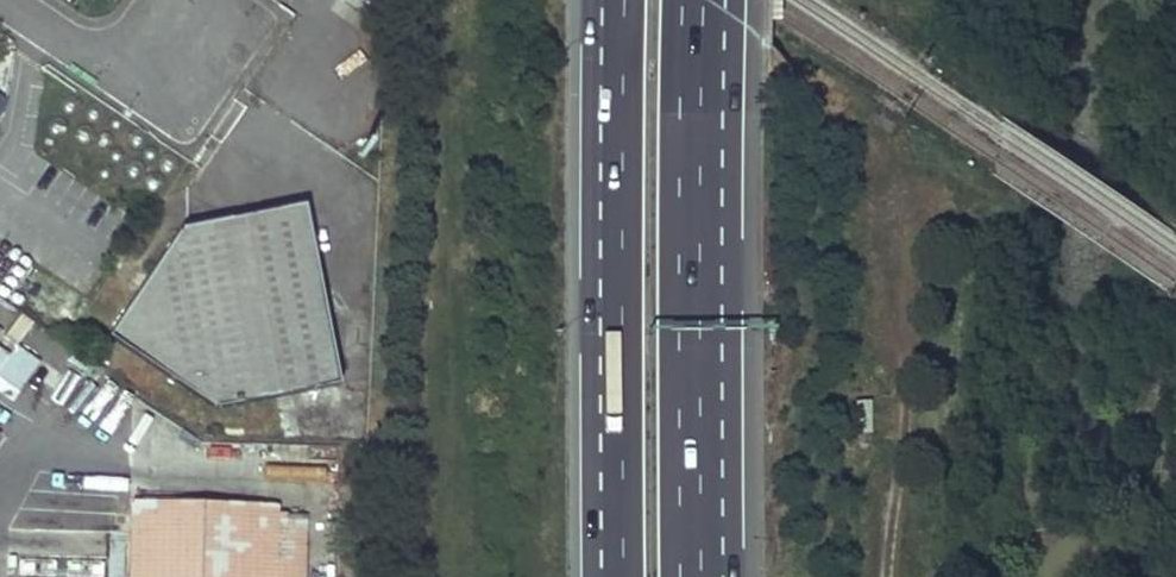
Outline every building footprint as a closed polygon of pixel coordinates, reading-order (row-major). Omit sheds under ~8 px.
[(204,406),(326,383),(308,286),(330,282),(317,211),(295,215),(293,205),(170,228),(99,334),(204,406)] [(3,343),(0,347),(0,388),(12,397),(35,368),(3,343)] [(301,501),(127,498),(127,576),(300,576),(301,501)]
